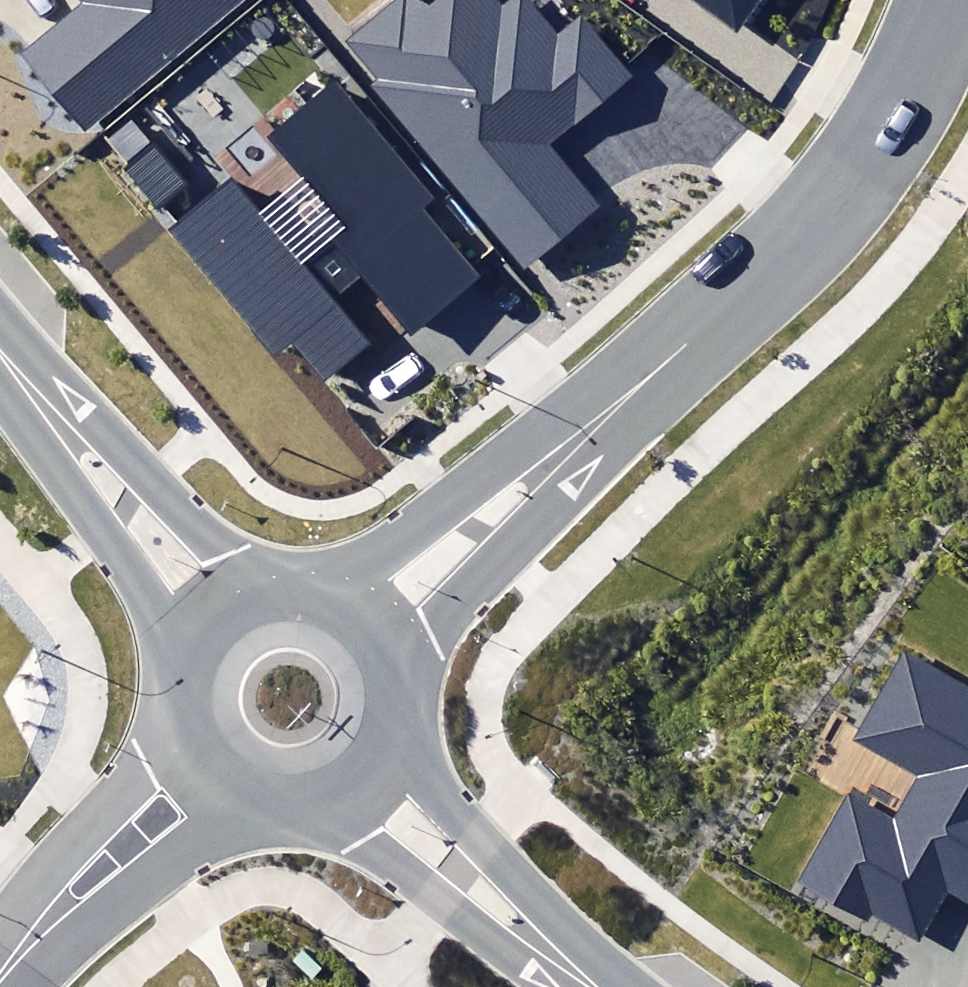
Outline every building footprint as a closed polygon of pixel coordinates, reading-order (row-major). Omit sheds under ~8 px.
[(83,4),(24,53),(84,126),(237,0),(80,0),(83,4)] [(502,0),(397,0),(348,42),(380,80),(372,87),(525,266),(595,207),(543,147),(627,76),(578,18),(557,35),(527,0),(506,0),(504,2),(502,0)] [(736,30),(757,0),(695,0),(736,30)] [(289,344),(321,380),(368,340),(332,299),(363,273),(413,332),(478,276),(419,207),(432,197),(335,84),(273,137),(351,227),(312,261),(234,171),(164,231),(273,358),(289,344)] [(127,173),(158,210),(190,184),(135,117),(107,139),(132,169),(127,173)] [(796,882),(868,922),(873,914),(917,938),(945,888),(967,901),(967,687),(901,650),(893,664),(861,722),(852,738),(918,775),(895,814),(849,789),(845,796),(796,882)]
